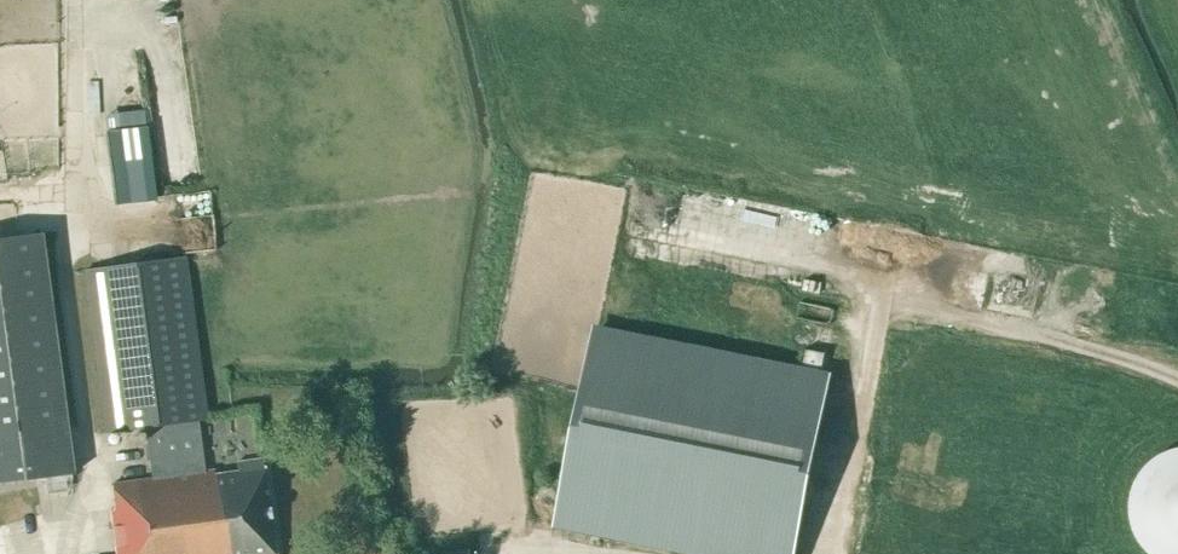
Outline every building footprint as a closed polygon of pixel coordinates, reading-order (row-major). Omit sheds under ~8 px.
[(73,474),(41,233),(0,239),(0,484),(73,474)] [(197,420),(206,419),(185,258),(83,271),(104,432),(145,427),(151,479),(111,484),(114,509),(110,510),(116,553),(275,553),(262,460),(236,463),(237,472),(214,475),(214,470),(204,472),(197,420)] [(714,553),(790,553),(826,376),(596,330),(557,522),(714,553)] [(1174,449),(1166,452),(1159,456),(1151,460),(1145,466),(1140,473),(1135,480),(1132,487),(1130,495),(1128,502),(1128,510),(1129,517),(1130,525),(1133,532),(1136,539),(1140,545),(1145,551),(1149,553),(1177,553),(1177,448),(1174,449)]
